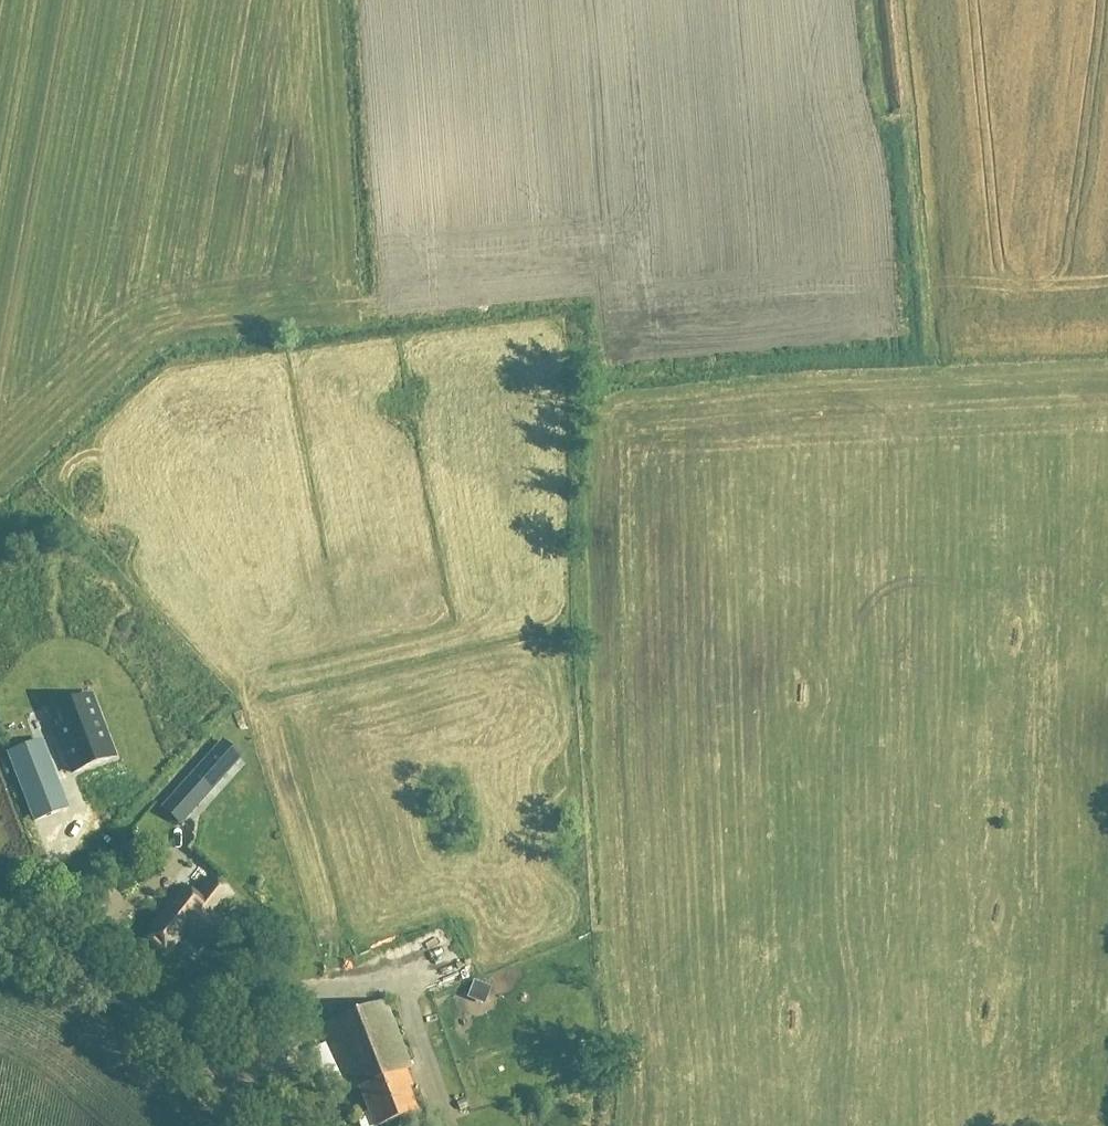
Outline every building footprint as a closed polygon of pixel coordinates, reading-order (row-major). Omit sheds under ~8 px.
[(245,682),(230,690),(236,703),(251,694),(245,682)] [(72,774),(114,758),(90,697),(49,712),(72,774)] [(222,744),(163,809),(179,824),(239,758),(222,744)] [(31,841),(64,829),(39,760),(5,773),(31,841)] [(447,868),(429,875),(433,887),(452,880),(447,868)] [(224,921),(216,915),(232,896),(210,879),(195,897),(182,887),(167,905),(169,907),(152,927),(152,928),(148,938),(164,951),(174,945),(177,942),(192,954),(196,954),(205,944),(205,945),(224,921)] [(442,1016),(456,1056),(492,1044),(474,987),(443,997),(449,1014),(442,1016)] [(359,1090),(368,1114),(356,1119),(359,1125),(388,1125),(417,1114),(407,1089),(412,1087),(406,1070),(409,1069),(384,1004),(324,1027),(350,1094),(359,1090)]
